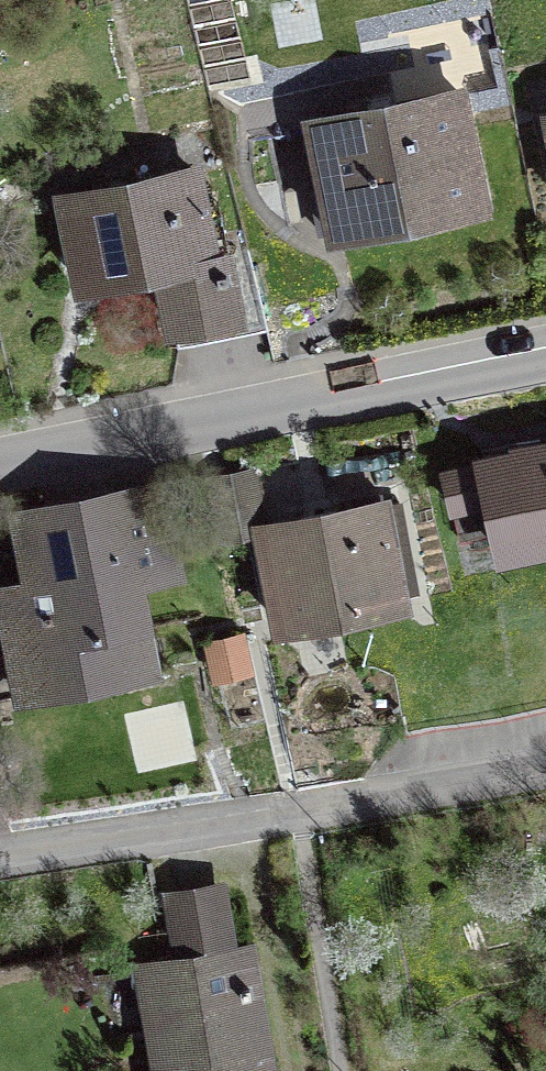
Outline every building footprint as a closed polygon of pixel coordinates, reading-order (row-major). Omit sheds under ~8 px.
[(479,202),(457,93),(314,123),(337,231),(479,202)] [(82,284),(162,267),(174,324),(236,312),(223,251),(210,254),(193,170),(63,197),(82,284)] [(501,554),(545,544),(545,449),(443,472),(451,506),(487,497),(501,554)] [(265,526),(255,471),(212,480),(222,535),(265,526)] [(401,601),(382,504),(261,528),(280,625),(401,601)] [(13,651),(0,653),(0,697),(151,667),(133,578),(174,570),(160,505),(45,529),(55,580),(1,591),(13,651)] [(243,630),(204,639),(212,675),(251,666),(243,630)] [(231,951),(220,888),(171,896),(182,959),(164,962),(175,1025),(154,1029),(161,1070),(268,1070),(246,948),(231,951)]
